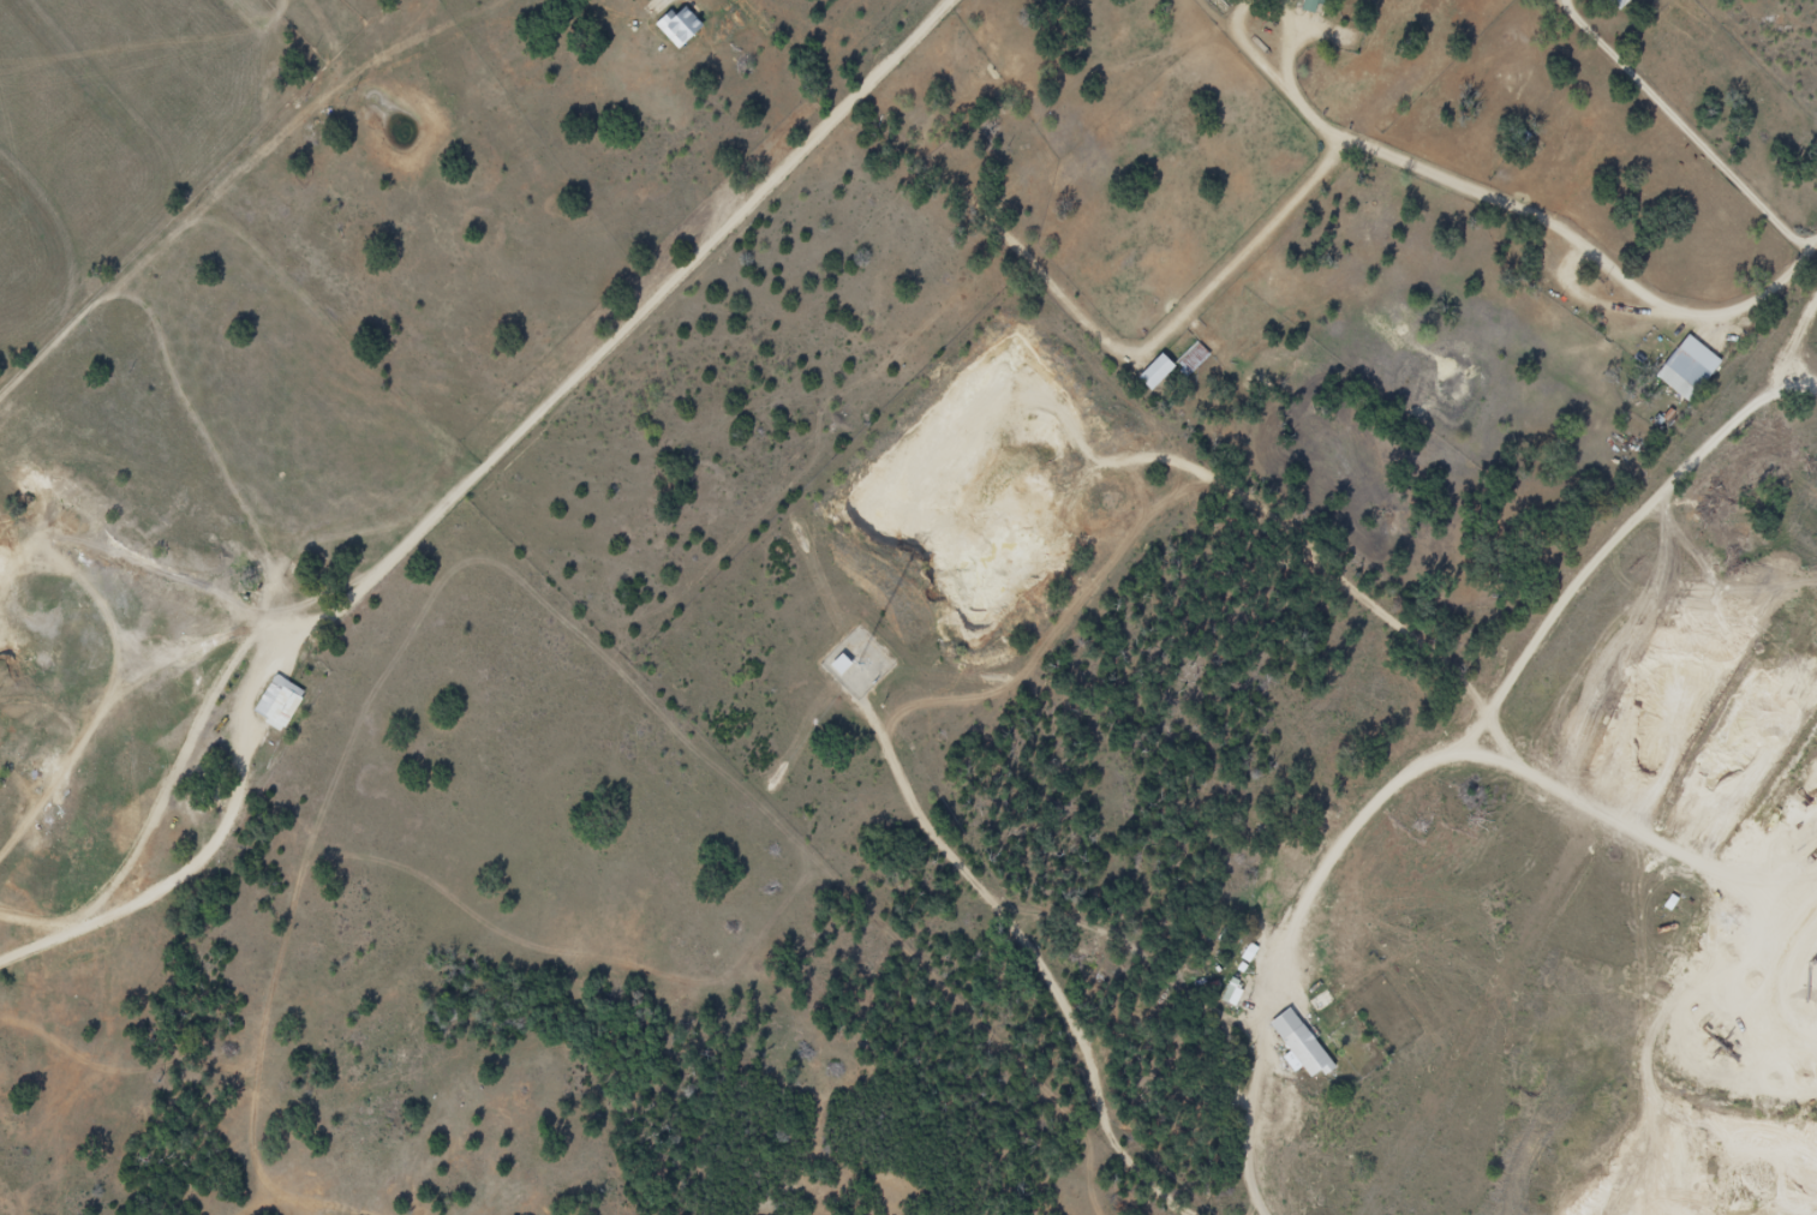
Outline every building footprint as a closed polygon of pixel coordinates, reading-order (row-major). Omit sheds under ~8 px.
[(1299,13),(1314,16),(1317,0),(1301,0),(1299,13)] [(1619,14),(1633,0),(1606,0),(1619,14)] [(1212,356),(1199,343),(1177,366),(1189,378),(1212,356)] [(1654,377),(1689,405),(1713,376),(1677,348),(1654,377)] [(831,666),(842,675),(851,664),(840,655),(831,666)] [(306,693),(277,676),(254,715),(283,732),(306,693)] [(1237,1008),(1244,992),(1231,987),(1224,1002),(1237,1008)] [(1290,1053),(1282,1058),(1294,1074),(1301,1068),(1309,1080),(1320,1072),(1324,1078),(1335,1070),(1290,1009),(1269,1024),(1290,1053)]
